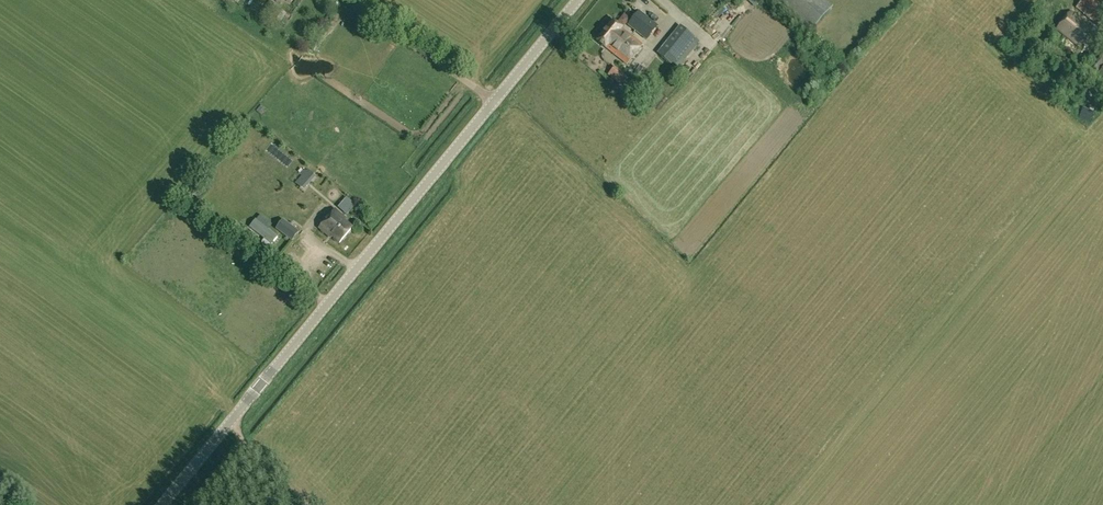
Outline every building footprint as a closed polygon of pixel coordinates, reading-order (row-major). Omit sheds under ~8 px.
[(810,34),(819,23),(792,0),(771,0),(810,34)] [(1095,0),(1083,0),(1076,9),(1084,15),(1080,20),(1071,13),(1057,29),(1080,48),(1094,31),(1086,25),(1090,20),(1097,26),(1102,19),(1102,7),(1095,0)] [(658,26),(639,12),(628,25),(647,40),(658,26)] [(627,65),(643,46),(622,29),(614,22),(598,42),(606,49),(606,48),(627,65)] [(658,55),(671,65),(693,37),(681,27),(658,55)] [(1092,65),(1100,71),(1102,67),(1102,50),(1092,65)] [(254,117),(260,122),(264,117),(258,112),(254,117)] [(303,173),(313,182),(316,178),(308,171),(307,173),(305,171),(303,173)] [(353,228),(346,223),(348,221),(335,210),(319,229),(331,239),(332,237),(340,243),(353,228)] [(307,222),(313,226),(320,218),(313,213),(307,222)] [(277,237),(255,219),(249,227),(271,244),(277,237)] [(276,229),(292,241),(299,233),(283,220),(276,229)]
